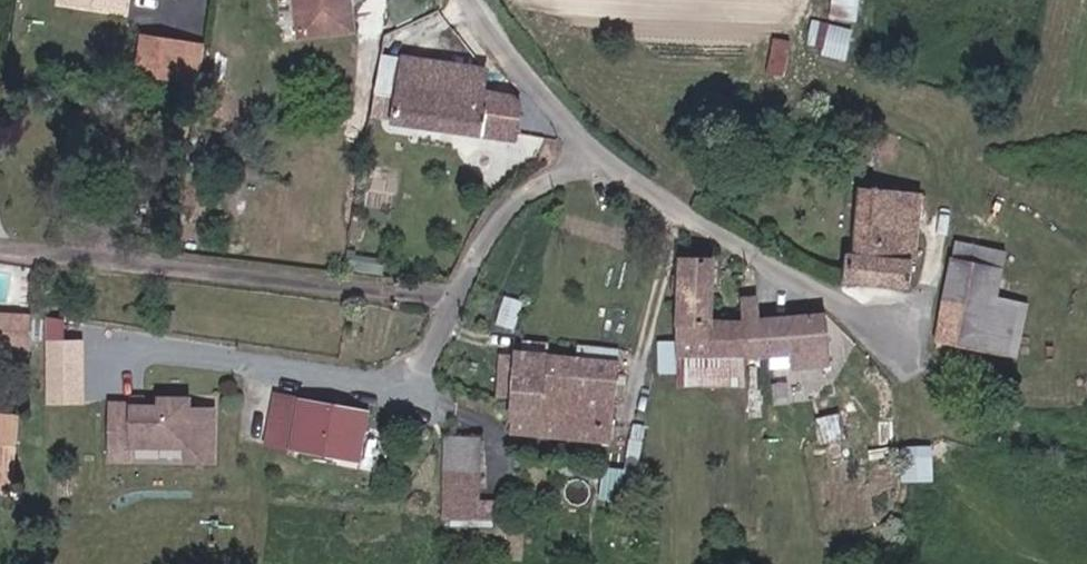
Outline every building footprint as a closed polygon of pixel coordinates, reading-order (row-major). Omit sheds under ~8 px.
[(91,13),(93,0),(60,0),(59,8),(91,13)] [(91,13),(125,18),(128,0),(93,0),(91,13)] [(346,19),(345,0),(306,0),(307,20),(346,19)] [(355,0),(345,0),(346,19),(357,19),(355,0)] [(860,20),(862,0),(838,0),(837,18),(860,20)] [(850,55),(852,27),(826,25),(824,53),(850,55)] [(142,38),(138,71),(178,76),(184,45),(142,38)] [(514,90),(483,87),(486,67),(405,56),(397,121),(517,138),(523,99),(514,90)] [(845,277),(909,284),(911,265),(921,192),(867,184),(857,252),(848,251),(845,277)] [(945,294),(935,339),(1006,354),(1016,309),(993,304),(1003,253),(956,243),(945,294)] [(744,356),(751,356),(748,321),(716,324),(713,262),(679,263),(682,387),(746,383),(744,356)] [(751,356),(788,353),(785,317),(758,319),(757,297),(746,297),(748,321),(751,356)] [(828,314),(785,317),(788,353),(789,362),(830,359),(828,314)] [(75,358),(77,340),(61,338),(59,356),(75,358)] [(677,370),(677,339),(662,338),(662,370),(677,370)] [(612,426),(618,361),(521,351),(506,351),(501,395),(517,397),(515,416),(612,426)] [(294,456),(299,408),(299,406),(278,404),(272,456),(294,456)] [(220,467),(220,417),(196,416),(196,406),(167,406),(167,414),(118,411),(118,464),(140,464),(140,453),(194,453),(194,467),(220,467)] [(370,415),(299,408),(294,456),(365,464),(370,415)] [(8,477),(11,424),(0,423),(0,476),(8,477)] [(449,436),(448,498),(481,498),(481,436),(449,436)] [(905,481),(936,481),(936,446),(905,446),(905,481)] [(499,518),(500,499),(481,498),(448,498),(448,517),(499,518)]
